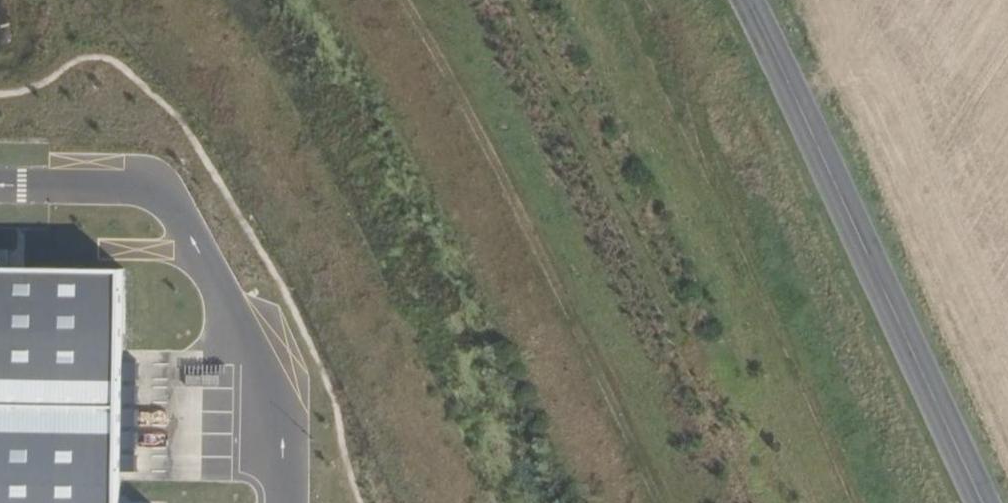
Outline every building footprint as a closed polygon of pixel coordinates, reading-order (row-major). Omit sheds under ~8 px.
[(126,267),(0,265),(0,502),(121,502),(126,267)]
